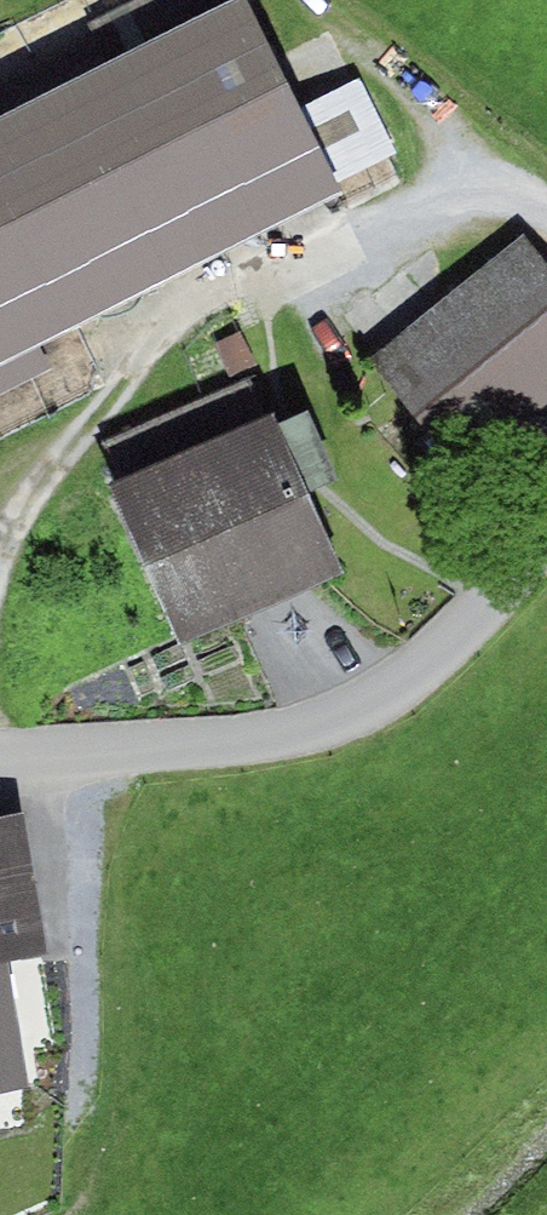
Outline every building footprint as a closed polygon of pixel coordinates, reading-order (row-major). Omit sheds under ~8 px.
[(0,94),(0,341),(34,325),(341,174),(304,96),(256,0),(192,0),(104,43),(0,94)] [(192,0),(119,0),(89,14),(104,43),(192,0)] [(357,71),(304,96),(341,174),(394,149),(357,71)] [(372,346),(462,458),(546,389),(546,253),(523,224),(372,346)] [(240,326),(212,339),(227,372),(256,359),(240,326)] [(307,389),(280,400),(311,474),(320,470),(339,462),(307,389)] [(277,394),(114,462),(182,625),(345,557),(311,474),(280,400),(277,394)] [(0,805),(0,941),(15,939),(47,934),(27,801),(0,805)] [(0,941),(0,1048),(33,1043),(15,939),(0,941)]
